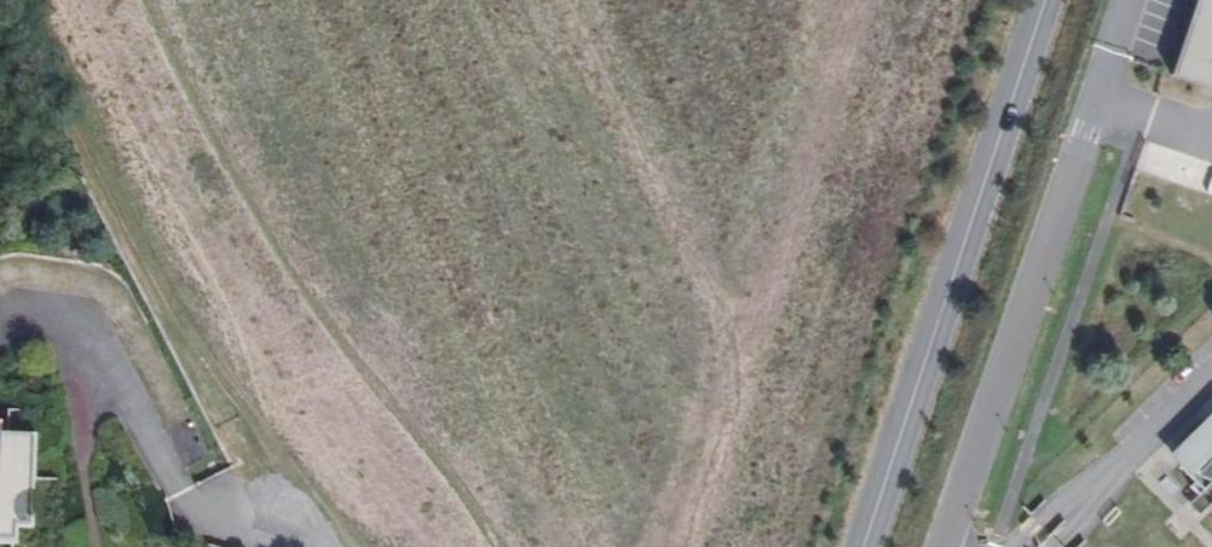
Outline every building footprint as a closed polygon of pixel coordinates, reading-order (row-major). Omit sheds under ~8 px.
[(1166,83),(1211,98),(1211,0),(1193,0),(1166,83)] [(13,544),(13,546),(60,546),(63,471),(36,470),(41,424),(21,422),(22,409),(0,407),(0,543),(13,544)] [(1171,450),(1204,485),(1188,500),(1201,514),(1211,503),(1211,411),(1171,450)]
